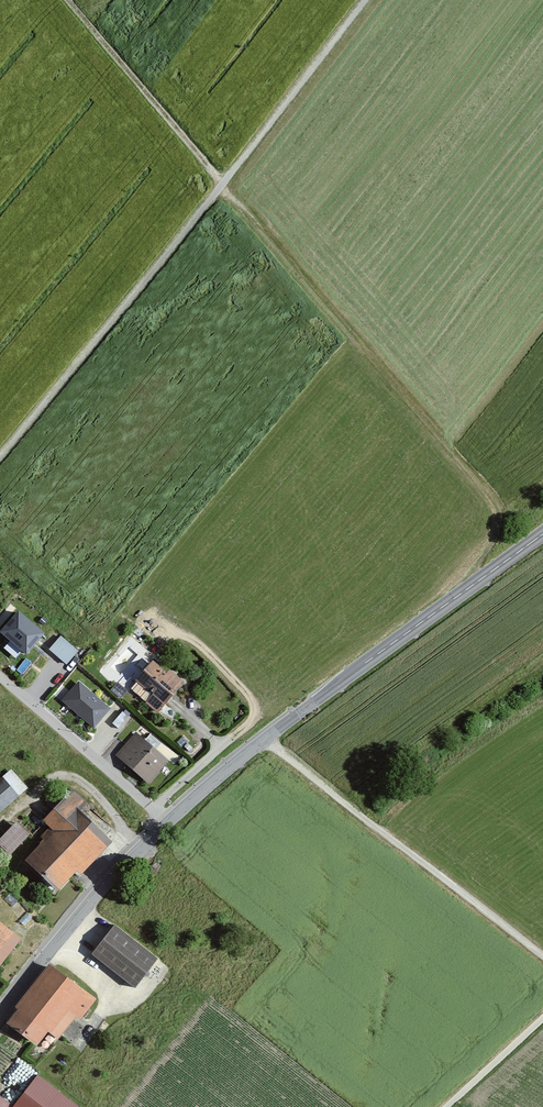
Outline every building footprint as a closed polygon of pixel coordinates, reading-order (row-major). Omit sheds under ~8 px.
[(44,638),(19,616),(2,635),(26,657),(44,638)] [(76,652),(61,639),(51,650),(67,663),(76,652)] [(155,663),(138,681),(154,695),(146,703),(157,713),(181,686),(155,663)] [(128,692),(117,683),(110,691),(121,700),(128,692)] [(79,684),(63,702),(94,729),(110,711),(79,684)] [(128,718),(122,713),(113,724),(118,729),(128,718)] [(135,735),(117,757),(150,785),(168,763),(135,735)] [(16,800),(2,782),(0,783),(0,813),(16,800)] [(56,835),(27,863),(58,895),(106,850),(72,814),(83,804),(73,795),(44,823),(56,835)] [(0,841),(0,848),(9,857),(29,838),(16,825),(0,841)] [(19,939),(0,924),(0,962),(19,939)] [(115,924),(93,954),(135,986),(157,956),(115,924)] [(20,1009),(10,1022),(38,1044),(49,1030),(58,1037),(68,1025),(73,1029),(96,1000),(50,964),(17,1007),(20,1009)] [(14,1106),(78,1106),(38,1076),(14,1106)] [(0,1098),(0,1106),(12,1106),(13,1105),(1,1096),(0,1098)]
